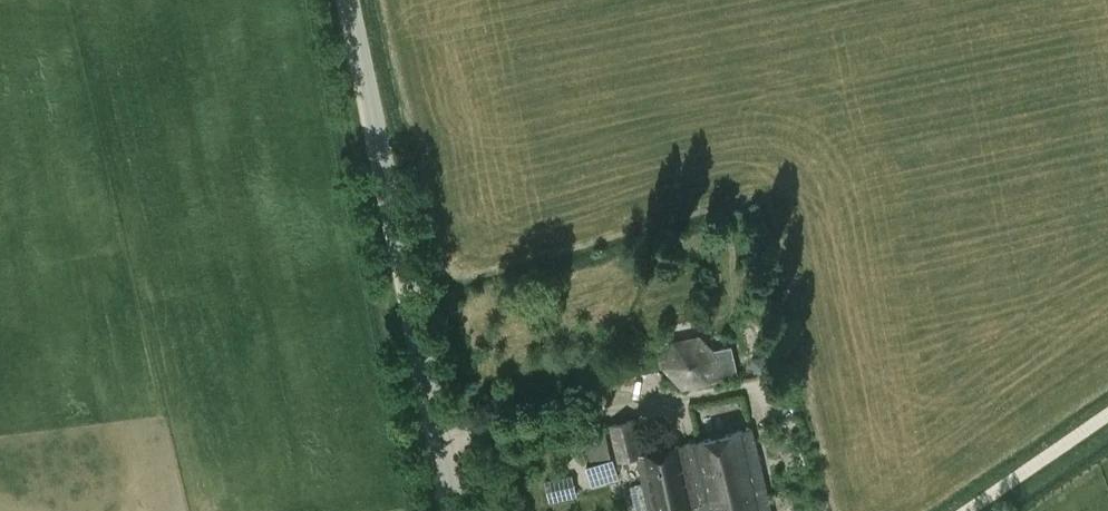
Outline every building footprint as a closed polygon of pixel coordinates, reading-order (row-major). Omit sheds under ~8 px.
[(710,382),(739,376),(731,346),(714,349),(700,335),(673,339),(664,367),(684,388),(710,382)] [(764,356),(751,359),(754,371),(767,368),(764,356)] [(618,458),(636,454),(641,453),(633,420),(611,425),(611,426),(618,458)] [(641,453),(636,454),(642,482),(630,485),(636,510),(668,510),(701,504),(703,510),(771,510),(752,427),(641,453)] [(593,483),(618,477),(606,430),(581,436),(593,483)] [(572,475),(545,480),(550,501),(576,495),(572,475)]
